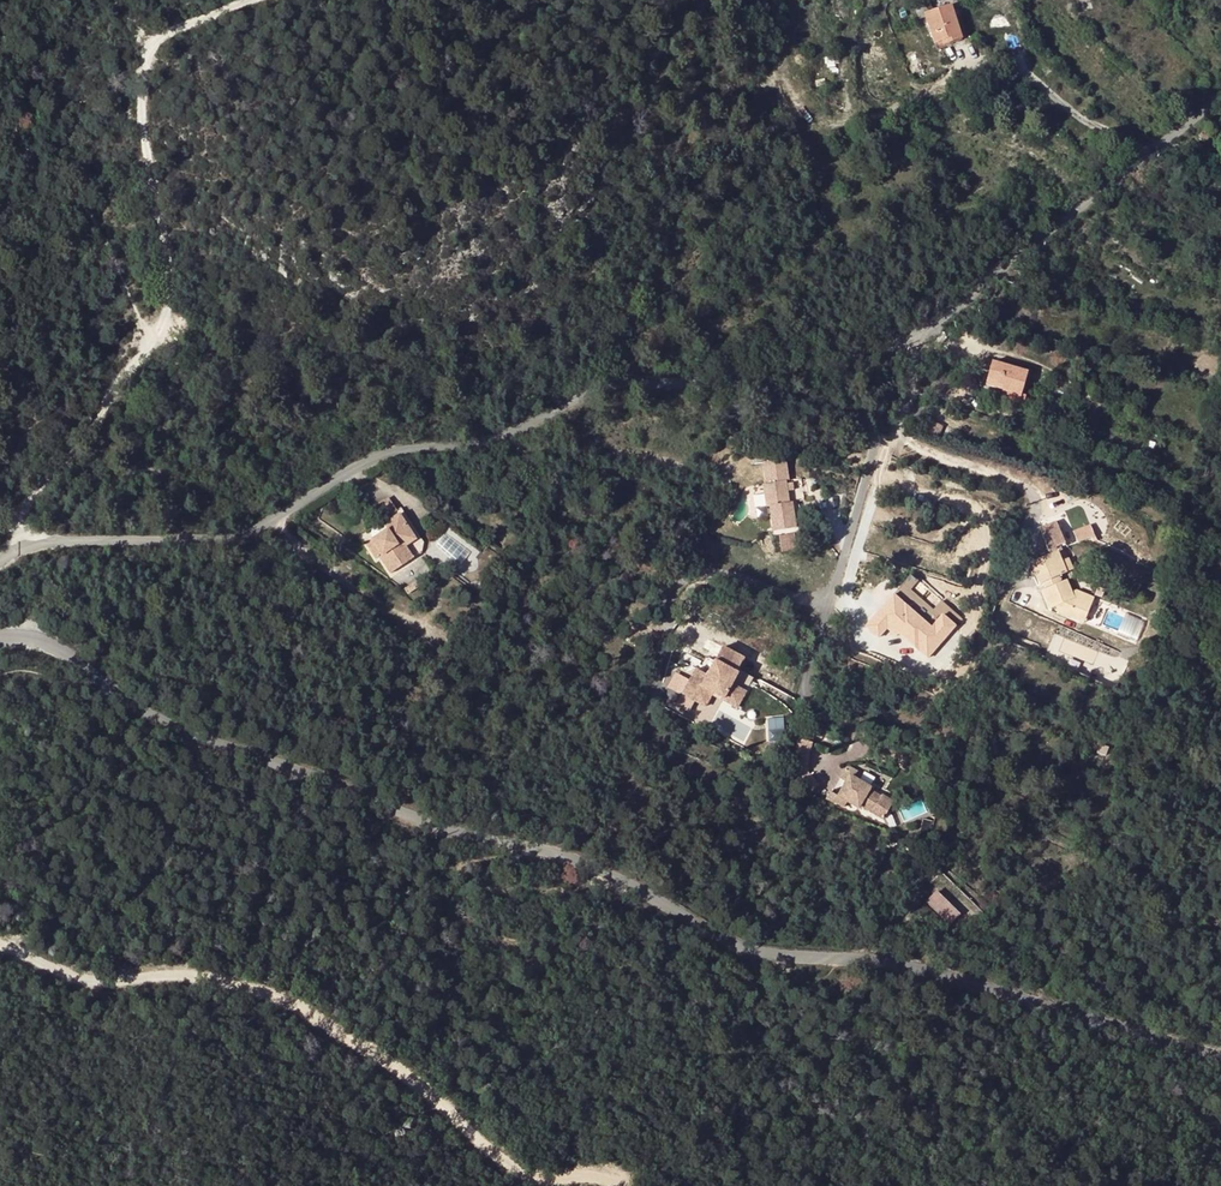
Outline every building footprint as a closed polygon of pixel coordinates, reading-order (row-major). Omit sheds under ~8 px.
[(923,30),(928,56),(957,50),(951,24),(923,30)] [(931,66),(958,59),(957,50),(928,56),(931,66)] [(1214,131),(1202,125),(1198,133),(1194,132),(1192,137),(1208,144),(1214,131)] [(887,354),(880,353),(879,363),(887,364),(887,354)] [(1003,391),(1000,399),(1020,405),(1028,374),(992,363),(986,386),(1003,391)] [(986,386),(983,395),(1000,399),(1003,391),(986,386)] [(929,434),(933,425),(927,422),(923,432),(929,434)] [(933,425),(929,434),(939,438),(943,429),(933,425)] [(778,447),(754,452),(759,471),(754,472),(769,521),(792,516),(786,489),(785,489),(779,466),(783,465),(778,447)] [(389,518),(400,510),(390,495),(379,503),(389,518)] [(378,542),(370,548),(379,559),(385,555),(395,570),(414,555),(402,538),(414,529),(400,511),(387,521),(389,525),(374,537),(378,542)] [(1093,523),(1075,528),(1078,540),(1096,536),(1093,523)] [(1039,531),(1050,557),(1031,565),(1039,586),(1042,585),(1045,591),(1042,592),(1050,611),(1056,609),(1058,613),(1084,624),(1092,605),(1078,599),(1076,600),(1073,593),(1067,581),(1062,584),(1059,577),(1067,574),(1058,553),(1057,554),(1056,550),(1066,546),(1057,524),(1039,531)] [(1117,524),(1113,534),(1125,539),(1129,528),(1117,524)] [(795,550),(796,532),(781,532),(781,550),(795,550)] [(378,542),(374,537),(366,543),(370,548),(378,542)] [(880,637),(891,625),(928,658),(964,618),(913,572),(866,624),(880,637)] [(1076,592),(1073,593),(1076,600),(1078,599),(1092,605),(1094,599),(1076,592)] [(721,672),(713,688),(702,683),(701,685),(689,680),(679,705),(702,715),(708,701),(736,713),(742,700),(727,694),(740,664),(716,653),(710,666),(721,672)] [(721,672),(710,666),(702,683),(713,688),(721,672)] [(732,720),(728,734),(748,740),(752,725),(732,720)] [(1100,746),(1098,754),(1105,757),(1108,749),(1100,746)] [(853,775),(844,799),(862,805),(863,802),(894,811),(898,792),(870,783),(871,781),(853,775)] [(927,903),(949,926),(959,915),(936,894),(927,903)]
